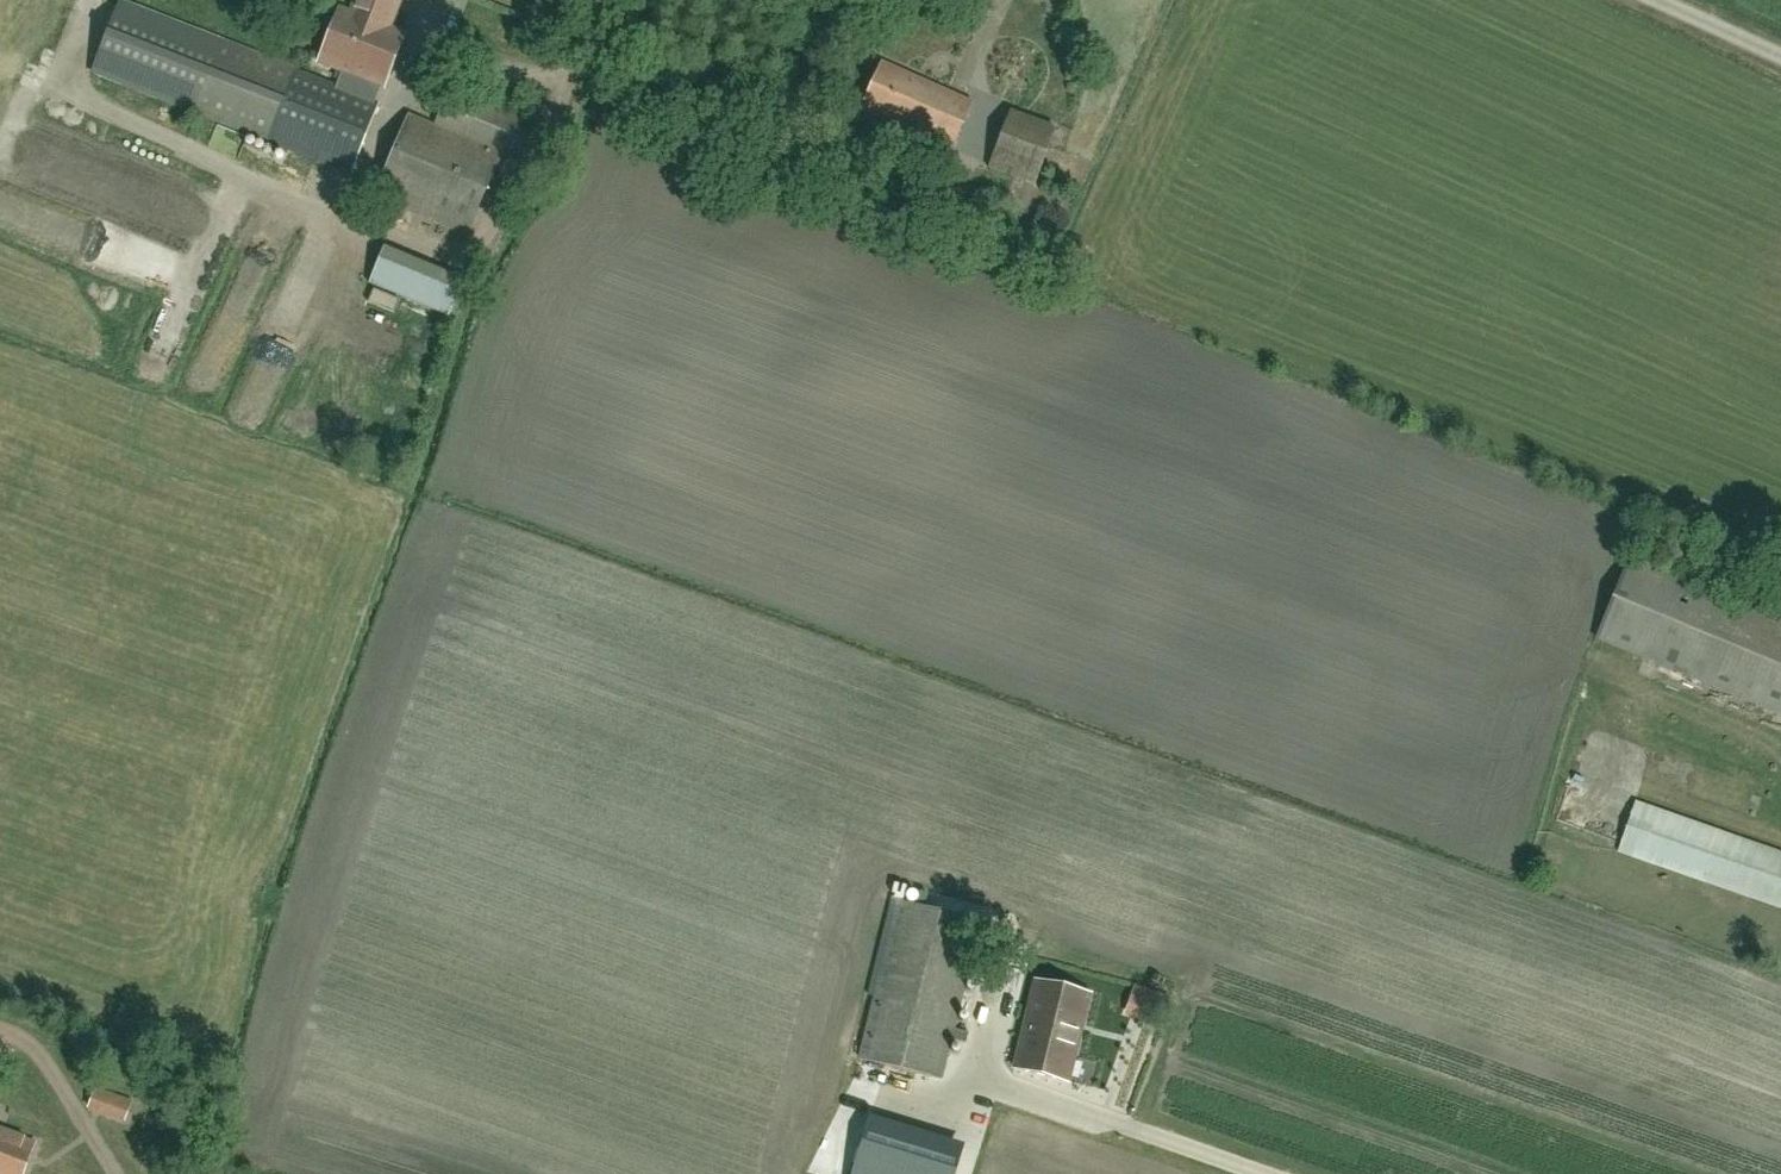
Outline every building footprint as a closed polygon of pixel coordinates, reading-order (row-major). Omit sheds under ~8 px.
[(190,109),(349,172),(377,103),(359,96),(337,87),(298,71),(299,70),(266,57),(219,38),(123,0),(119,0),(91,70),(190,109)] [(395,14),(401,0),(356,0),(351,13),(340,8),(319,61),(344,71),(337,87),(359,96),(366,79),(384,87),(392,65),(396,55),(405,34),(390,28),(395,14)] [(952,149),(973,101),(883,62),(862,109),(952,149)] [(519,161),(534,124),(450,89),(435,124),(409,113),(374,197),(468,236),(502,153),(519,161)] [(987,168),(1032,187),(1054,132),(1009,114),(987,168)] [(43,133),(24,159),(47,175),(66,149),(43,133)] [(451,316),(465,280),(385,248),(370,283),(451,316)] [(1629,556),(1595,639),(1780,715),(1780,619),(1629,556)] [(1636,800),(1618,853),(1780,910),(1780,851),(1636,800)] [(954,1029),(981,921),(900,901),(860,1058),(942,1078),(951,1040),(966,1044),(969,1033),(954,1029)] [(1067,1082),(1083,1017),(1089,996),(1034,982),(1012,1068),(1067,1082)] [(1139,986),(1129,1013),(1153,1022),(1164,995),(1139,986)] [(88,1107),(124,1120),(131,1100),(95,1087),(88,1107)] [(963,1147),(969,1125),(901,1107),(895,1129),(963,1147)] [(36,1144),(0,1130),(0,1173),(24,1173),(36,1144)] [(866,1130),(852,1173),(953,1173),(958,1158),(866,1130)]
